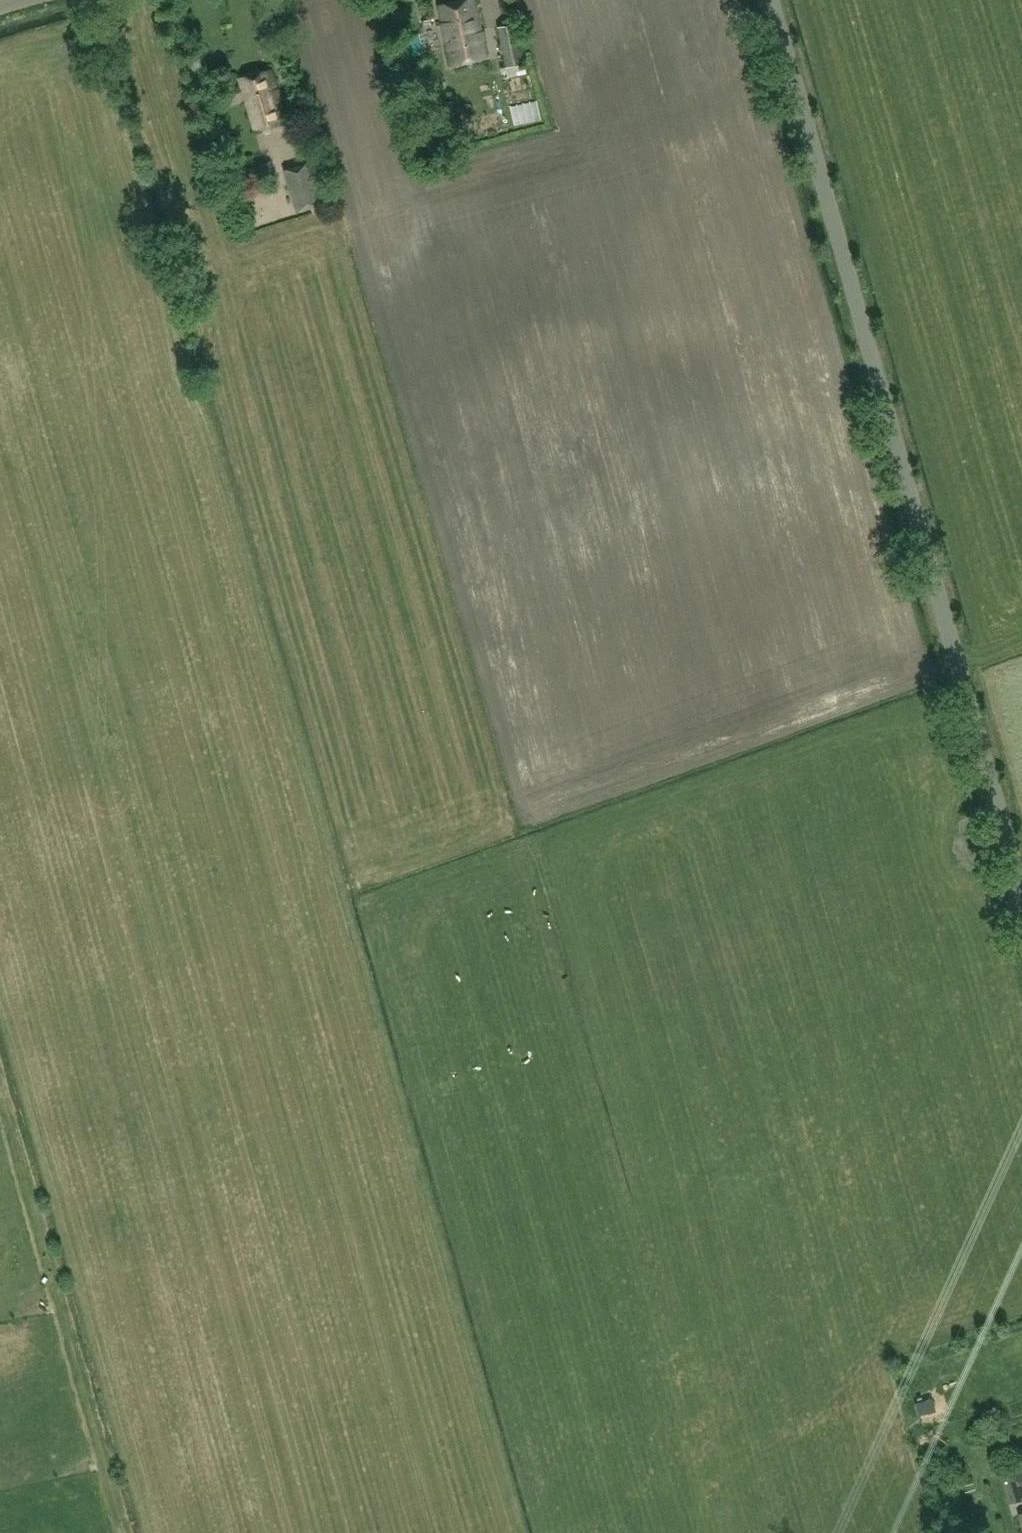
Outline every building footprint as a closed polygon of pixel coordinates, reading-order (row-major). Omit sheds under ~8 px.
[(440,6),(452,65),(486,58),(474,0),(470,0),(440,6)] [(498,26),(506,67),(526,63),(518,23),(498,26)] [(240,78),(255,130),(286,121),(271,69),(240,78)] [(296,211),(322,203),(316,183),(312,184),(305,163),(283,171),(296,211)] [(253,179),(227,187),(240,230),(267,222),(253,179)] [(999,1470),(1009,1504),(1021,1500),(1021,1463),(999,1470)]
